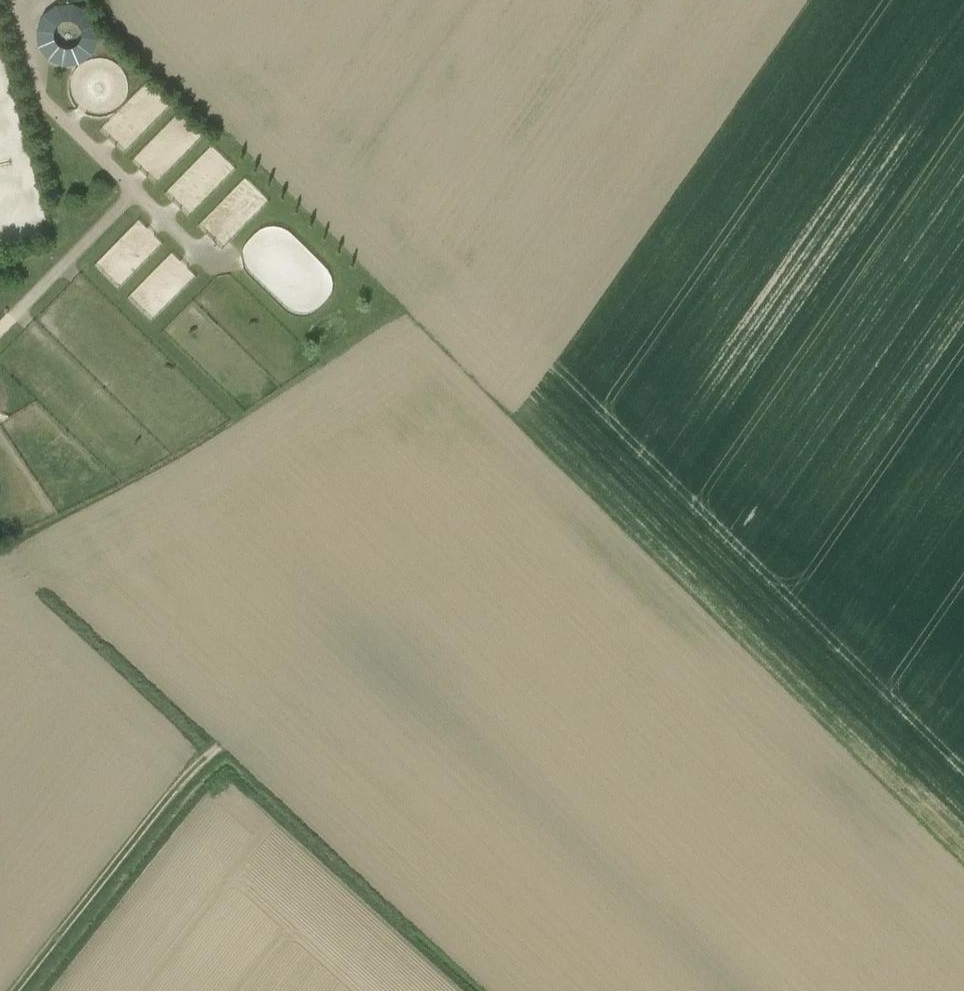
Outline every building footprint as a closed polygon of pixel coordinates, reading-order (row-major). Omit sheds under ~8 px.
[(90,2),(35,10),(44,66),(99,57),(90,2)]
